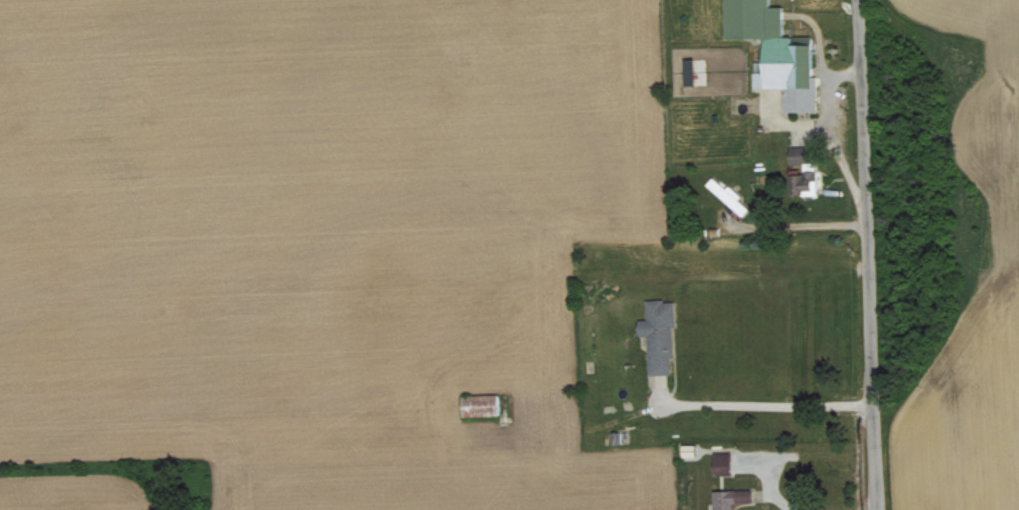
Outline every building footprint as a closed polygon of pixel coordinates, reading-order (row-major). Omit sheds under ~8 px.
[(766,37),(767,70),(755,71),(755,87),(785,87),(785,111),(817,111),(816,42),(794,43),(794,35),(785,35),(785,5),(773,5),(773,0),(727,0),(728,37),(766,37)] [(697,57),(685,58),(686,84),(698,84),(697,57)] [(716,175),(707,184),(745,216),(752,208),(741,199),(742,197),(716,175)] [(683,378),(681,303),(653,304),(654,323),(646,323),(646,340),(654,340),(656,379),(683,378)] [(721,479),(740,479),(739,455),(721,456),(721,479)] [(761,506),(761,492),(721,492),(721,509),(741,509),(741,506),(761,506)]
